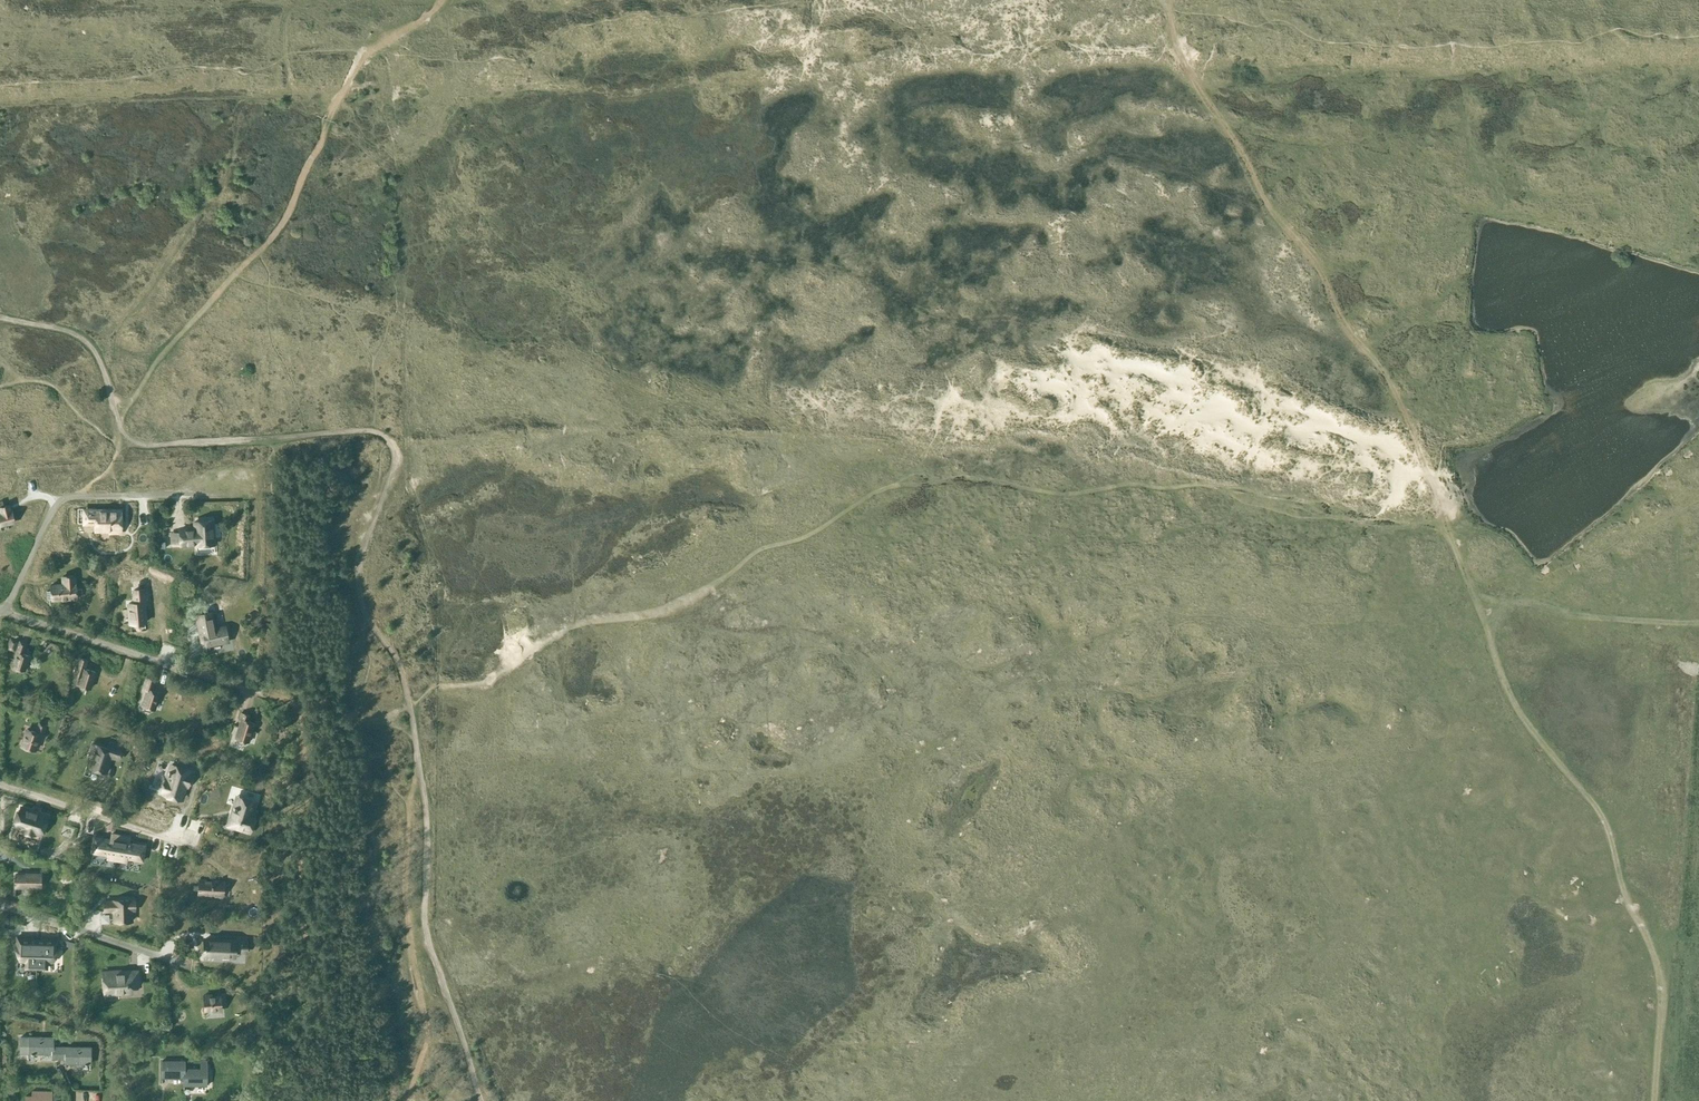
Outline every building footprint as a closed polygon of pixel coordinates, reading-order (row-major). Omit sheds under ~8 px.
[(12,511),(8,512),(6,505),(0,507),(0,508),(1,514),(0,514),(0,525),(14,522),(12,511)] [(104,509),(95,509),(95,510),(86,510),(86,523),(86,522),(95,522),(95,530),(109,530),(109,533),(121,533),(121,511),(118,511),(118,509),(110,509),(110,511),(104,510),(104,509)] [(201,519),(200,521),(194,522),(195,528),(179,529),(181,545),(196,544),(196,545),(214,544),(212,520),(207,521),(205,519),(201,519)] [(64,576),(65,584),(51,585),(51,591),(47,591),(47,599),(52,599),(76,598),(75,576),(64,576)] [(135,602),(128,603),(130,623),(145,622),(144,603),(148,603),(147,589),(133,590),(135,602)] [(199,613),(196,614),(201,641),(205,641),(206,646),(228,641),(225,626),(215,628),(211,611),(206,612),(205,608),(199,610),(199,613)] [(25,642),(19,640),(9,637),(6,648),(16,652),(12,666),(23,670),(28,655),(21,653),(25,642)] [(79,657),(76,666),(74,674),(80,676),(78,685),(89,688),(95,672),(84,668),(87,660),(79,657)] [(155,679),(145,675),(142,686),(147,688),(142,705),(143,706),(144,710),(149,712),(153,709),(154,709),(159,692),(152,690),(155,679)] [(249,715),(241,713),(239,720),(241,721),(235,737),(237,738),(236,741),(245,744),(246,741),(248,741),(254,723),(247,721),(249,715)] [(38,720),(35,731),(27,729),(21,745),(35,750),(40,733),(42,734),(46,723),(38,720)] [(110,743),(109,748),(92,743),(88,756),(91,757),(89,767),(93,768),(92,770),(101,773),(101,771),(106,772),(111,756),(119,759),(122,747),(110,743)] [(165,779),(161,791),(163,791),(163,794),(181,799),(186,785),(187,786),(191,774),(189,773),(190,770),(171,764),(170,770),(168,770),(168,773),(169,773),(167,779),(165,779)] [(230,820),(229,824),(238,827),(238,828),(249,832),(255,813),(252,812),(255,802),(241,797),(237,796),(234,806),(230,820)] [(16,821),(14,825),(22,828),(22,830),(34,834),(35,832),(41,834),(47,816),(20,807),(19,811),(18,811),(14,821),(16,821)] [(93,835),(90,853),(101,855),(107,856),(107,858),(116,860),(117,857),(121,834),(111,832),(110,838),(104,837),(93,835)] [(117,857),(116,860),(125,861),(126,859),(132,860),(142,862),(145,844),(135,842),(129,841),(130,836),(121,834),(117,857)] [(40,887),(40,873),(29,873),(29,874),(15,874),(15,886),(40,887)] [(193,884),(193,889),(199,890),(199,895),(222,896),(222,882),(200,880),(200,885),(193,884)] [(104,901),(104,911),(113,910),(114,921),(132,920),(132,910),(134,910),(134,900),(104,901)] [(17,943),(14,943),(19,960),(26,960),(26,967),(36,967),(37,939),(33,939),(33,937),(17,936),(17,943)] [(37,939),(36,967),(46,968),(46,961),(53,961),(60,943),(57,943),(57,937),(41,937),(41,939),(37,939)] [(246,948),(247,938),(235,937),(235,940),(204,939),(203,954),(215,955),(215,954),(223,955),(235,956),(235,947),(246,948)] [(120,972),(120,971),(103,972),(104,993),(131,991),(131,986),(139,985),(138,973),(130,973),(130,972),(120,972)] [(204,1009),(221,1008),(220,996),(203,997),(204,1009)] [(59,1058),(59,1046),(53,1046),(53,1037),(20,1036),(20,1053),(52,1053),(52,1058),(59,1058)] [(59,1046),(59,1058),(65,1058),(65,1063),(90,1063),(91,1047),(59,1046)] [(184,1068),(184,1061),(161,1060),(161,1077),(183,1077),(184,1077),(184,1068)] [(184,1077),(183,1077),(183,1085),(206,1085),(206,1068),(206,1060),(200,1060),(200,1068),(184,1068),(184,1077)] [(32,1095),(25,1095),(25,1100),(51,1100),(51,1091),(32,1090),(32,1095)]
